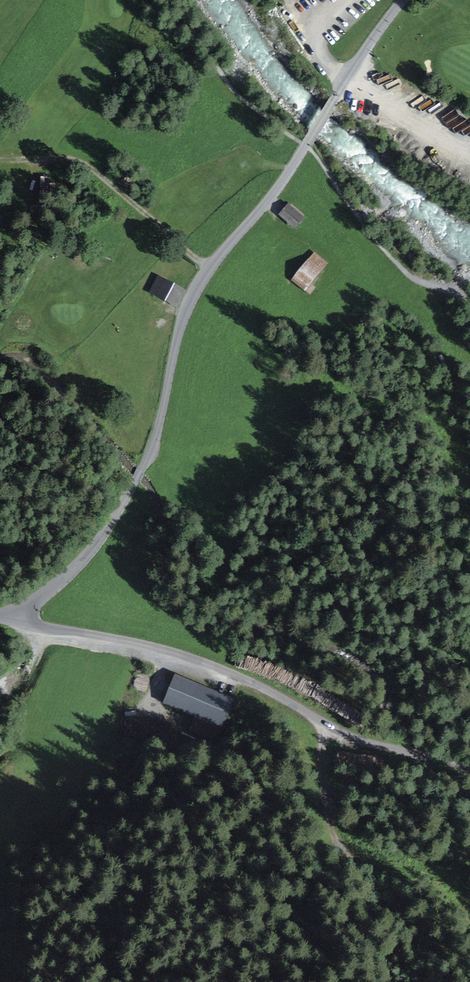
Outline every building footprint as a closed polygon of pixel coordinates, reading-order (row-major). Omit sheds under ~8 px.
[(43,186),(51,187),(53,175),(45,174),(43,186)] [(282,215),(294,226),(302,218),(289,207),(282,215)] [(310,260),(294,281),(304,289),(321,268),(310,260)] [(158,278),(152,291),(177,305),(184,292),(158,278)] [(191,730),(215,740),(232,700),(176,677),(165,702),(197,715),(191,730)] [(344,779),(344,787),(352,787),(352,779),(344,779)]
